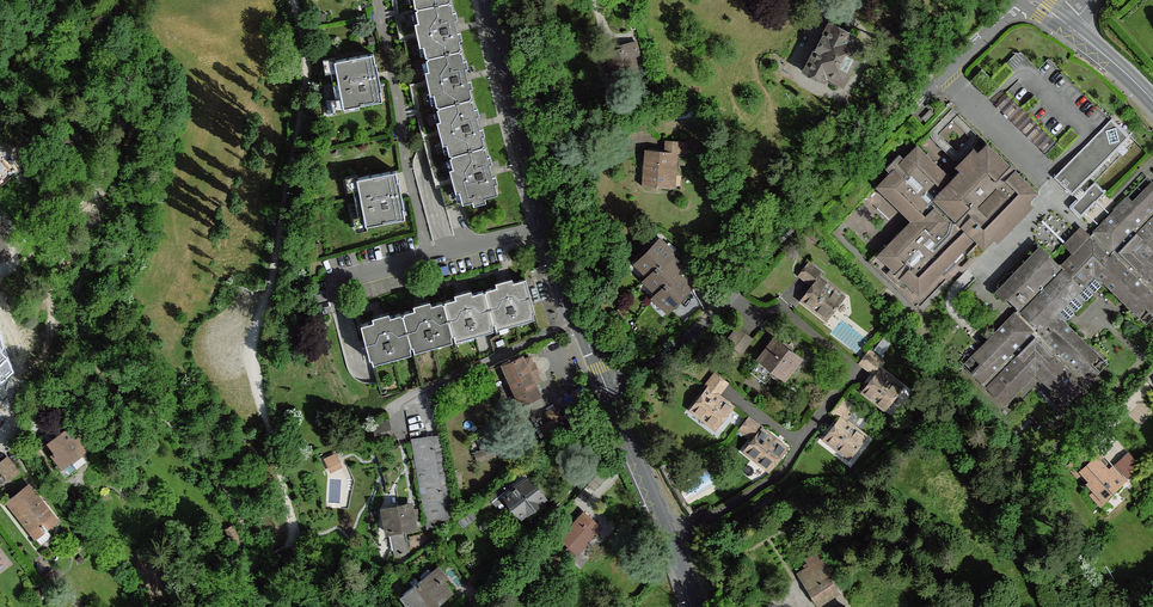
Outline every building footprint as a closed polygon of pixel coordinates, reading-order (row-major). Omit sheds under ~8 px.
[(416,8),(451,1),(450,0),(415,0),(416,8)] [(451,1),(416,8),(420,25),(423,41),(427,57),(461,50),(451,1)] [(846,30),(834,23),(809,70),(823,78),(826,72),(842,80),(860,43),(844,34),(846,30)] [(640,54),(636,42),(620,45),(621,49),(607,52),(613,78),(637,70),(634,56),(640,54)] [(461,50),(427,57),(431,75),(434,89),(437,106),(472,98),(461,50)] [(374,53),(330,62),(339,109),(383,100),(374,53)] [(472,98),(437,106),(442,125),(446,139),(450,154),(485,146),(472,98)] [(1073,195),(1130,136),(1112,118),(1062,169),(1054,177),(1073,195)] [(689,142),(664,140),(663,151),(678,153),(688,153),(689,142)] [(1037,192),(987,143),(980,151),(961,169),(952,179),(926,154),(917,163),(908,154),(903,159),(899,155),(886,168),(890,173),(886,177),(894,186),(886,195),(911,221),(887,246),(895,255),(886,264),(891,269),(887,273),(900,287),(905,282),(910,287),(918,277),(928,286),(975,238),(984,247),(994,237),(1030,200),(1037,192)] [(485,146),(450,154),(455,174),(459,186),(463,202),(498,193),(485,146)] [(663,151),(642,150),(639,187),(675,190),(678,153),(663,151)] [(356,198),(361,226),(405,217),(402,199),(396,171),(352,179),(356,198)] [(1106,192),(1095,181),(1070,207),(1081,217),(1106,192)] [(1146,196),(1143,193),(1134,203),(1137,206),(1123,220),(1115,211),(1091,236),(1073,253),(1060,267),(1040,247),(1000,287),(1020,307),(995,333),(1004,342),(991,355),(986,350),(978,358),(983,363),(974,372),(997,395),(1001,392),(1009,400),(1021,389),(1017,385),(1035,366),(1055,386),(1052,389),(1063,399),(1071,391),(1075,394),(1109,359),(1095,344),(1088,351),(1085,349),(1080,354),(1067,341),(1076,332),(1065,321),(1104,281),(1115,292),(1123,284),(1137,296),(1132,301),(1134,304),(1130,308),(1145,322),(1152,314),(1152,256),(1148,251),(1152,247),(1152,189),(1146,196)] [(1137,206),(1134,203),(1128,197),(1115,211),(1123,220),(1137,206)] [(1064,244),(1073,253),(1091,236),(1081,227),(1064,244)] [(10,258),(3,237),(0,238),(0,261),(10,258)] [(661,237),(634,264),(646,278),(660,266),(664,271),(673,260),(677,255),(661,237)] [(646,278),(642,282),(645,286),(655,296),(667,285),(672,289),(684,275),(686,272),(673,260),(664,271),(660,266),(646,278)] [(812,286),(818,279),(823,273),(809,262),(799,275),(812,286)] [(696,288),(684,275),(672,289),(667,285),(655,296),(645,286),(641,289),(668,316),(696,288)] [(526,279),(485,290),(494,323),(496,323),(497,328),(514,324),(535,318),(533,313),(535,312),(526,279)] [(812,286),(803,298),(828,318),(843,298),(818,279),(812,286)] [(1115,292),(1130,308),(1134,304),(1132,301),(1137,296),(1123,284),(1115,292)] [(485,290),(444,301),(453,334),(455,334),(456,340),(474,335),(493,329),(492,324),(494,323),(485,290)] [(402,313),(412,345),(413,345),(415,351),(433,346),(453,341),(451,335),(453,334),(444,301),(402,313)] [(402,313),(362,323),(371,357),(372,356),(374,362),(392,357),(411,352),(410,346),(412,345),(402,313)] [(752,338),(738,327),(727,341),(742,352),(752,338)] [(1004,342),(995,333),(965,363),(974,372),(983,363),(978,358),(986,350),(991,355),(1004,342)] [(6,392),(7,385),(9,379),(14,374),(6,353),(0,334),(0,385),(6,392)] [(801,358),(776,338),(759,359),(760,360),(783,377),(785,378),(801,358)] [(882,360),(869,350),(859,363),(873,373),(882,360)] [(520,353),(502,361),(521,402),(539,394),(534,382),(540,379),(530,357),(524,360),(520,353)] [(783,377),(760,360),(751,371),(766,383),(772,375),(780,382),(783,377)] [(901,388),(879,371),(864,390),(886,408),(901,388)] [(704,387),(707,388),(717,396),(719,394),(728,382),(715,372),(704,387)] [(717,396),(707,388),(692,408),(717,427),(732,408),(717,396)] [(832,412),(840,418),(845,422),(856,408),(843,398),(832,412)] [(566,401),(547,413),(561,435),(580,424),(566,401)] [(753,440),(761,430),(763,428),(749,417),(739,429),(753,440)] [(845,422),(840,418),(825,437),(850,457),(865,437),(845,422)] [(57,453),(53,455),(62,467),(93,441),(77,420),(49,443),(57,453)] [(389,421),(374,425),(378,440),(393,436),(389,421)] [(786,449),(761,430),(753,440),(746,449),(770,469),(786,449)] [(444,436),(413,440),(427,528),(435,527),(448,525),(447,519),(442,488),(453,485),(444,436)] [(495,454),(491,447),(476,453),(480,461),(495,454)] [(600,454),(593,448),(582,461),(588,466),(600,454)] [(1076,463),(1082,470),(1097,457),(1090,450),(1076,463)] [(340,461),(336,454),(326,459),(330,469),(336,467),(334,464),(340,461)] [(1109,470),(1097,457),(1082,470),(1091,480),(1088,483),(1105,500),(1116,490),(1115,488),(1124,480),(1112,467),(1109,470)] [(7,458),(0,464),(0,469),(8,480),(18,472),(11,463),(7,458)] [(497,502),(507,495),(528,478),(523,471),(491,496),(497,502)] [(528,478),(507,495),(522,514),(544,497),(528,478)] [(28,485),(9,501),(35,537),(46,528),(57,520),(28,485)] [(442,488),(447,519),(458,516),(453,485),(442,488)] [(411,504),(386,509),(388,520),(385,521),(387,532),(390,532),(406,529),(415,527),(411,504)] [(475,517),(470,511),(460,520),(465,525),(475,517)] [(600,527),(584,513),(561,538),(578,553),(600,527)] [(243,542),(233,526),(227,530),(236,546),(243,542)] [(52,536),(46,528),(35,537),(41,545),(52,536)] [(406,529),(390,532),(395,557),(410,555),(406,529)] [(726,550),(718,537),(709,543),(713,550),(717,551),(718,554),(726,550)] [(807,570),(823,561),(818,552),(806,560),(808,563),(804,565),(807,570)] [(807,570),(801,574),(810,589),(829,577),(832,575),(823,561),(807,570)] [(57,576),(51,569),(44,575),(50,582),(57,576)] [(434,570),(404,594),(414,606),(433,606),(452,592),(434,570)] [(836,588),(829,577),(810,589),(817,600),(836,588)]
